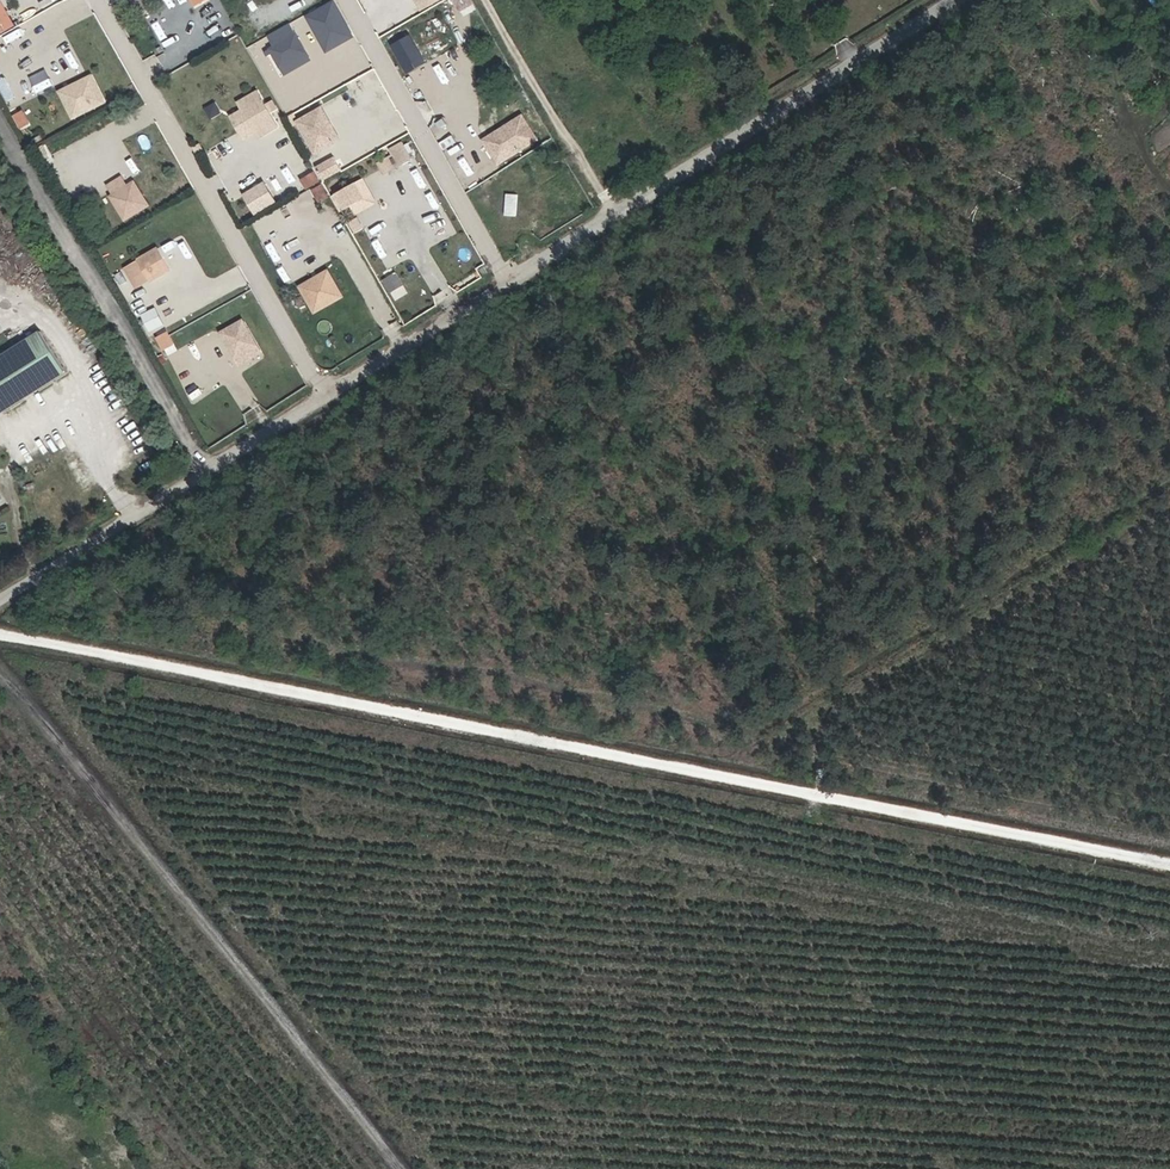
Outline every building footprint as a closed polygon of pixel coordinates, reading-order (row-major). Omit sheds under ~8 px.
[(146,0),(133,0),(132,1),(138,12),(149,5),(146,0)] [(357,35),(338,0),(330,0),(307,13),(327,51),(357,35)] [(422,10),(440,0),(417,0),(422,10)] [(269,33),(275,44),(270,47),(285,73),(314,58),(293,20),(269,33)] [(415,71),(422,86),(437,80),(431,65),(415,71)] [(105,102),(92,76),(70,87),(73,93),(64,98),(74,118),(105,102)] [(73,93),(70,87),(61,92),(64,98),(73,93)] [(278,127),(258,92),(239,103),(257,134),(260,132),(262,135),(278,127)] [(316,154),(344,137),(324,102),(295,118),(316,154)] [(483,137),(500,163),(541,138),(524,111),(483,137)] [(29,122),(24,112),(16,116),(22,126),(29,122)] [(412,158),(403,143),(390,150),(399,166),(412,158)] [(336,153),(317,165),(325,179),(344,167),(336,153)] [(152,204),(136,176),(128,181),(124,172),(105,183),(126,219),(152,204)] [(318,180),(314,173),(303,180),(307,187),(318,180)] [(266,178),(243,191),(256,213),(279,200),(266,178)] [(376,203),(363,179),(355,183),(364,199),(351,207),(355,214),(376,203)] [(364,199),(355,183),(332,196),(341,212),(351,207),(364,199)] [(328,197),(322,186),(315,190),(321,200),(328,197)] [(509,192),(507,213),(518,213),(520,193),(509,192)] [(363,228),(358,218),(350,222),(356,233),(363,228)] [(150,281),(171,269),(159,248),(138,260),(150,281)] [(486,268),(481,271),(484,276),(489,273),(486,268)] [(343,297),(328,271),(300,287),(315,312),(343,297)] [(144,311),(150,328),(164,323),(159,306),(144,311)] [(248,316),(222,326),(238,365),(263,354),(248,316)] [(67,372),(41,332),(0,357),(0,366),(22,400),(67,372)] [(174,343),(169,334),(159,338),(164,348),(174,343)] [(0,366),(0,414),(22,400),(0,366)]
